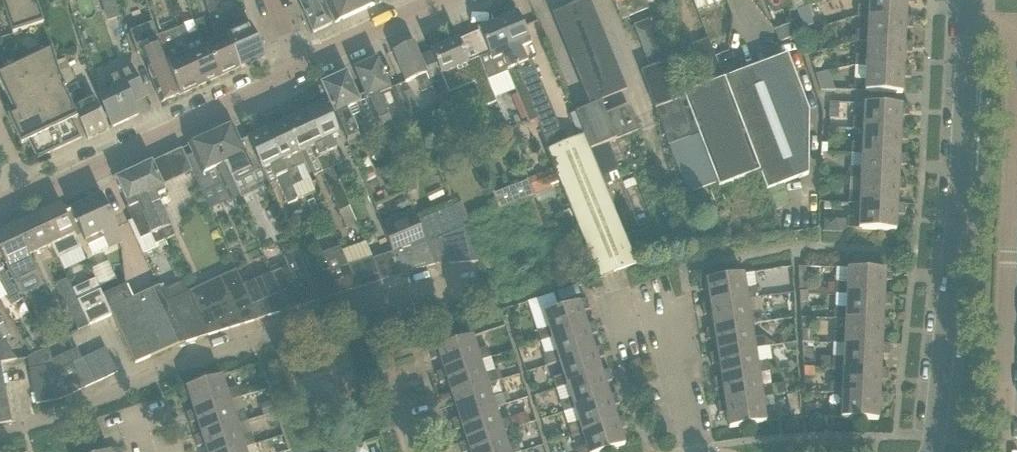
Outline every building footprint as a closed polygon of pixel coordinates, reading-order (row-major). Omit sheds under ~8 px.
[(4,8),(12,33),(42,23),(43,23),(35,0),(1,0),(4,8)] [(321,0),(298,0),(299,4),(312,33),(331,24),(323,6),(321,0)] [(348,0),(325,0),(335,23),(355,14),(348,0)] [(355,14),(374,5),(372,0),(348,0),(355,14)] [(553,8),(588,99),(626,84),(593,0),(574,0),(553,8)] [(615,5),(616,4),(622,20),(649,9),(646,0),(613,0),(615,5)] [(857,16),(870,17),(870,16),(904,17),(904,16),(905,3),(914,3),(914,0),(870,0),(870,6),(857,5),(857,16)] [(813,25),(807,6),(797,10),(803,28),(813,25)] [(228,39),(239,67),(240,67),(241,68),(264,57),(243,12),(213,25),(214,27),(213,28),(218,42),(228,39)] [(518,14),(499,22),(537,119),(550,150),(564,144),(532,61),(533,60),(535,56),(530,45),(518,14)] [(856,30),(856,41),(869,42),(869,41),(903,43),(903,41),(903,28),(913,28),(913,19),(913,17),(904,16),(904,17),(870,16),(870,17),(869,31),(856,30)] [(717,182),(694,124),(691,124),(653,18),(633,25),(650,68),(641,71),(688,192),(717,182)] [(202,20),(194,22),(204,48),(208,46),(219,76),(239,67),(228,39),(218,42),(213,28),(206,31),(202,20)] [(204,48),(194,22),(194,23),(197,32),(187,36),(184,26),(179,28),(201,85),(219,76),(208,46),(204,48)] [(478,58),(488,80),(507,72),(528,122),(537,119),(499,22),(479,31),(489,54),(479,58),(478,58)] [(152,23),(142,26),(129,31),(137,53),(140,52),(161,102),(179,95),(157,37),(152,23)] [(790,24),(774,30),(779,42),(795,36),(790,24)] [(201,85),(179,28),(157,37),(179,95),(201,85)] [(430,51),(431,53),(452,104),(453,103),(449,94),(475,83),(484,106),(496,102),(487,81),(488,80),(478,58),(468,62),(458,39),(430,51)] [(703,84),(724,77),(709,39),(689,47),(703,84)] [(903,43),(869,41),(869,42),(868,55),(855,55),(855,66),(868,67),(868,66),(902,67),(902,66),(902,52),(912,53),(912,41),(903,41),(903,43)] [(452,104),(431,53),(420,57),(413,42),(393,51),(406,83),(415,79),(421,93),(431,89),(440,109),(452,104)] [(56,63),(52,48),(0,72),(0,83),(14,113),(8,116),(21,144),(28,140),(37,158),(80,138),(72,120),(77,117),(59,75),(56,63)] [(787,55),(724,79),(760,173),(766,190),(808,175),(808,112),(787,55)] [(65,59),(56,63),(59,75),(77,117),(87,139),(108,129),(93,97),(85,101),(65,59)] [(390,90),(384,77),(377,59),(354,69),(387,145),(399,140),(390,121),(379,95),(390,90)] [(902,66),(902,67),(868,66),(868,67),(867,80),(854,80),(854,91),(902,93),(902,92),(900,92),(901,77),(910,78),(911,66),(902,66)] [(112,127),(138,115),(131,98),(143,93),(130,67),(107,78),(116,97),(101,103),(112,127)] [(821,90),(835,91),(828,71),(816,74),(821,90)] [(346,73),(321,84),(347,141),(357,136),(358,136),(354,128),(369,121),(375,119),(364,94),(357,97),(346,73)] [(760,173),(724,79),(683,94),(694,124),(717,182),(718,187),(760,173)] [(412,111),(419,108),(411,90),(404,93),(412,111)] [(575,113),(584,136),(590,150),(604,144),(638,130),(627,105),(626,105),(627,107),(606,115),(601,102),(575,113)] [(829,118),(838,119),(839,103),(829,102),(829,118)] [(320,104),(306,110),(331,168),(332,167),(342,163),(331,139),(339,135),(325,104),(323,105),(320,104)] [(896,104),(896,105),(864,104),(864,119),(853,119),(853,130),(863,131),(863,128),(899,130),(899,129),(900,115),(909,116),(909,105),(896,104)] [(306,110),(285,120),(300,153),(303,152),(314,175),(320,172),(339,212),(349,207),(332,167),(331,168),(306,110)] [(285,120),(265,129),(291,187),(302,182),(296,169),(303,165),(298,154),(300,153),(285,120)] [(248,140),(241,144),(232,125),(211,135),(232,184),(261,170),(248,140)] [(863,128),(863,131),(863,144),(852,144),(851,155),(862,155),(862,153),(898,155),(898,154),(898,140),(908,140),(908,129),(899,129),(899,130),(863,128)] [(265,129),(247,138),(248,140),(261,170),(270,166),(287,204),(297,199),(291,187),(265,129)] [(186,158),(191,170),(202,194),(203,197),(232,184),(211,135),(189,145),(193,154),(186,158)] [(547,151),(554,168),(560,182),(599,278),(636,263),(620,222),(590,150),(584,136),(564,144),(550,150),(547,151)] [(191,170),(182,148),(134,170),(165,240),(174,236),(155,196),(165,191),(161,183),(191,170)] [(851,169),(851,180),(861,180),(861,178),(897,180),(897,179),(897,165),(906,165),(907,154),(898,154),(898,155),(862,153),(862,155),(862,169),(851,169)] [(527,179),(527,180),(533,195),(552,188),(551,186),(560,182),(554,168),(527,179)] [(165,240),(134,170),(115,179),(128,207),(126,208),(141,239),(151,235),(156,245),(165,240)] [(851,180),(850,193),(849,203),(860,204),(860,202),(895,204),(895,203),(896,190),(905,190),(906,179),(897,179),(897,180),(861,178),(861,180),(851,180)] [(492,193),(498,208),(533,195),(527,180),(492,193)] [(92,254),(107,247),(107,248),(122,241),(99,191),(93,194),(94,198),(70,210),(84,240),(85,239),(92,254)] [(461,202),(453,205),(454,206),(461,224),(469,220),(461,202)] [(859,218),(848,217),(847,228),(896,230),(896,229),(894,229),(895,214),(904,215),(905,204),(895,203),(895,204),(860,202),(860,204),(859,218)] [(61,205),(38,216),(51,244),(58,259),(80,248),(74,233),(61,205)] [(51,244),(38,216),(15,226),(28,254),(51,244)] [(435,264),(426,243),(415,216),(382,229),(392,253),(401,274),(435,264)] [(823,228),(823,230),(836,231),(836,228),(837,219),(824,218),(823,228)] [(13,282),(36,271),(28,254),(15,226),(0,233),(0,259),(13,282)] [(426,243),(435,264),(477,262),(463,229),(426,243)] [(348,266),(346,266),(340,247),(322,253),(329,270),(339,294),(358,288),(348,266)] [(283,258),(286,264),(287,266),(272,273),(288,310),(318,300),(309,278),(297,251),(283,258)] [(401,274),(392,253),(372,260),(372,258),(370,259),(379,281),(401,274)] [(12,305),(22,299),(13,282),(0,259),(0,284),(12,305)] [(370,259),(348,266),(358,288),(379,281),(370,259)] [(806,267),(798,266),(800,292),(807,291),(806,267)] [(882,295),(882,294),(883,280),(892,280),(893,269),(879,269),(879,270),(847,268),(847,269),(849,269),(848,283),(836,283),(835,294),(847,294),(847,293),(882,295)] [(329,270),(309,278),(318,300),(339,294),(329,270)] [(188,292),(184,281),(183,281),(206,335),(257,320),(243,286),(236,271),(188,292)] [(288,310),(272,273),(243,286),(257,320),(288,310)] [(747,300),(758,298),(756,287),(744,289),(742,275),(743,275),(743,274),(711,279),(711,278),(698,280),(700,291),(709,289),(711,303),(711,304),(747,299),(747,300)] [(89,326),(77,301),(67,279),(56,284),(78,331),(89,326)] [(183,281),(162,291),(185,341),(206,335),(183,281)] [(161,291),(159,286),(131,299),(125,285),(103,296),(104,297),(112,315),(134,363),(178,344),(185,341),(162,291),(161,291)] [(847,293),(847,294),(846,308),(835,308),(835,319),(845,320),(845,318),(881,320),(881,318),(882,305),(891,305),(891,294),(882,294),(882,295),(847,293)] [(104,297),(91,303),(88,296),(77,301),(89,326),(112,315),(104,297)] [(585,326),(584,325),(580,312),(589,309),(586,299),(573,303),(574,304),(543,313),(543,314),(545,314),(549,327),(537,331),(540,341),(551,338),(550,337),(585,326)] [(711,304),(711,303),(702,304),(704,315),(713,314),(715,328),(715,329),(750,323),(750,324),(761,323),(759,312),(749,314),(747,302),(747,300),(747,299),(711,304)] [(399,322),(417,316),(413,305),(395,311),(399,322)] [(845,318),(845,320),(845,333),(834,332),(834,343),(844,344),(844,343),(880,344),(880,343),(880,330),(890,330),(890,319),(881,318),(881,320),(845,318)] [(551,338),(551,340),(555,353),(545,356),(548,365),(559,362),(559,360),(592,350),(592,349),(588,336),(597,333),(593,322),(584,325),(585,326),(550,337),(551,338)] [(715,329),(715,328),(706,329),(707,340),(717,338),(719,352),(719,353),(754,348),(754,349),(765,347),(763,337),(753,338),(751,326),(750,324),(750,323),(715,329)] [(802,329),(802,342),(812,343),(813,330),(802,329)] [(480,361),(490,357),(487,347),(475,351),(471,338),(472,337),(472,336),(441,346),(441,345),(428,349),(432,359),(441,357),(445,370),(445,371),(479,360),(480,361)] [(4,362),(14,360),(16,359),(8,350),(1,339),(0,337),(0,362),(4,362)] [(844,343),(844,344),(844,358),(833,358),(832,368),(843,369),(843,367),(879,369),(879,368),(879,354),(889,355),(889,344),(880,343),(880,344),(844,343)] [(559,362),(564,375),(552,379),(555,389),(567,386),(566,384),(600,373),(600,372),(596,359),(604,356),(601,346),(592,349),(592,350),(559,360),(559,362)] [(52,360),(53,360),(51,354),(48,347),(26,358),(29,370),(53,366),(52,360)] [(106,348),(94,353),(105,378),(117,373),(106,348)] [(721,363),(723,376),(723,377),(758,372),(758,373),(769,371),(768,360),(756,362),(754,349),(754,348),(719,353),(719,352),(710,353),(711,364),(721,363)] [(76,349),(53,360),(52,360),(53,366),(54,372),(61,368),(72,363),(81,359),(76,349)] [(94,353),(84,358),(95,383),(105,378),(94,353)] [(81,359),(72,363),(84,388),(95,383),(84,358),(81,359)] [(445,371),(445,370),(436,372),(439,383),(448,380),(453,393),(453,394),(487,383),(487,384),(497,381),(494,371),(484,374),(480,363),(480,361),(479,360),(445,371)] [(72,363),(61,368),(73,393),(84,388),(72,363)] [(53,366),(29,370),(32,381),(55,377),(54,372),(53,366)] [(843,367),(843,369),(842,382),(832,382),(832,393),(843,393),(843,392),(878,394),(878,393),(878,379),(888,380),(888,368),(879,368),(879,369),(843,367)] [(61,368),(54,372),(55,377),(57,388),(59,400),(73,393),(61,368)] [(567,386),(571,399),(560,403),(563,413),(575,409),(574,407),(607,397),(607,396),(603,383),(612,380),(609,369),(600,372),(600,373),(566,384),(567,386)] [(724,387),(726,401),(727,402),(760,397),(761,398),(773,396),(771,385),(760,387),(758,373),(758,372),(723,377),(723,376),(713,378),(715,389),(724,387)] [(228,401),(228,402),(240,398),(237,387),(224,391),(220,377),(222,377),(221,376),(191,386),(191,385),(178,389),(182,400),(190,397),(195,410),(195,411),(228,401)] [(57,388),(55,377),(32,381),(34,393),(57,388)] [(453,394),(453,393),(444,396),(447,407),(456,404),(460,417),(460,418),(495,407),(495,408),(506,405),(502,394),(492,398),(488,387),(487,384),(487,383),(453,394)] [(59,400),(57,388),(34,393),(36,404),(59,400)] [(843,392),(843,393),(843,407),(830,406),(829,418),(878,420),(878,419),(876,419),(877,404),(886,404),(887,393),(878,393),(878,394),(843,392)] [(575,409),(575,411),(579,424),(567,427),(570,436),(583,432),(582,431),(615,420),(615,419),(611,406),(620,404),(616,393),(607,396),(607,397),(574,407),(575,409)] [(789,417),(799,416),(796,394),(786,395),(789,417)] [(729,427),(729,428),(777,420),(775,409),(774,410),(774,408),(762,410),(761,398),(760,397),(727,402),(726,401),(717,402),(719,413),(728,412),(730,427),(729,427)] [(7,398),(0,399),(0,411),(9,410),(7,398)] [(195,411),(195,410),(186,413),(189,423),(198,420),(202,433),(203,434),(235,424),(236,426),(247,422),(243,411),(232,415),(228,402),(228,401),(195,411)] [(271,401),(260,405),(263,415),(274,412),(271,401)] [(460,418),(460,417),(451,420),(455,430),(463,427),(468,440),(468,441),(503,430),(503,431),(513,428),(510,418),(500,421),(496,410),(495,408),(495,407),(460,418)] [(0,411),(0,424),(11,422),(9,410),(0,411)] [(527,413),(510,418),(514,428),(531,423),(527,413)] [(583,432),(583,433),(587,445),(575,449),(576,451),(602,451),(625,445),(624,444),(623,444),(618,430),(627,427),(624,417),(615,419),(615,420),(582,431),(583,432)] [(202,433),(193,436),(197,447),(205,444),(208,451),(228,451),(242,448),(242,449),(255,445),(251,434),(240,438),(236,426),(235,424),(203,434),(202,433)] [(468,440),(459,443),(462,451),(467,451),(471,451),(520,451),(517,442),(507,445),(504,434),(503,431),(503,430),(468,441),(468,440)]
